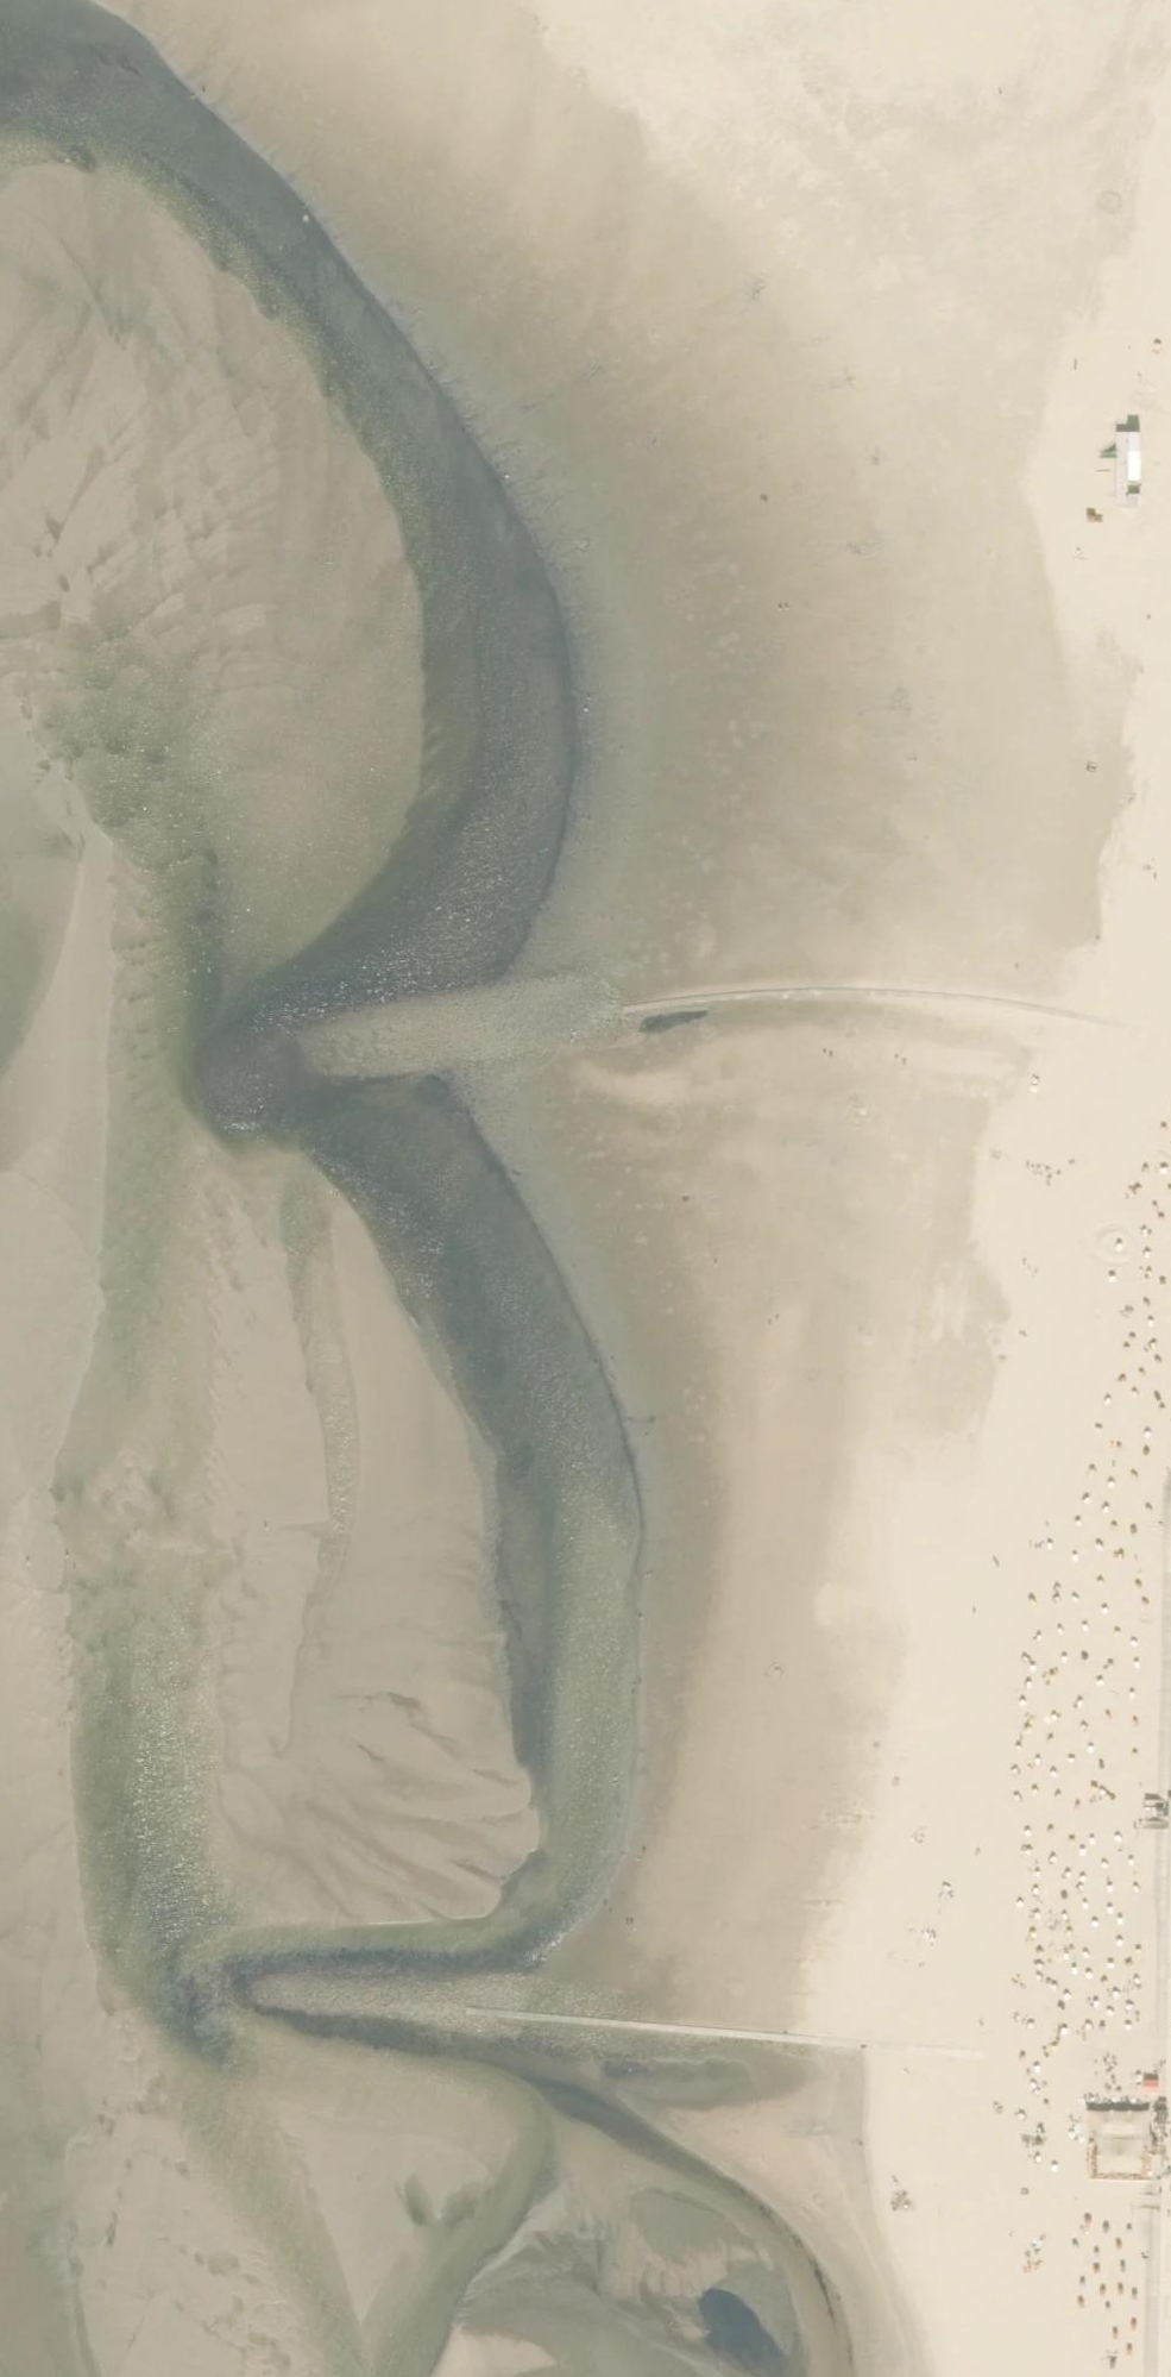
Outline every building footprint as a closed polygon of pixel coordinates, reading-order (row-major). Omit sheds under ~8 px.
[(1144,428),(1116,428),(1116,506),(1144,506),(1144,428)] [(1075,2126),(1074,2159),(1142,2160),(1143,2128),(1075,2126)]
